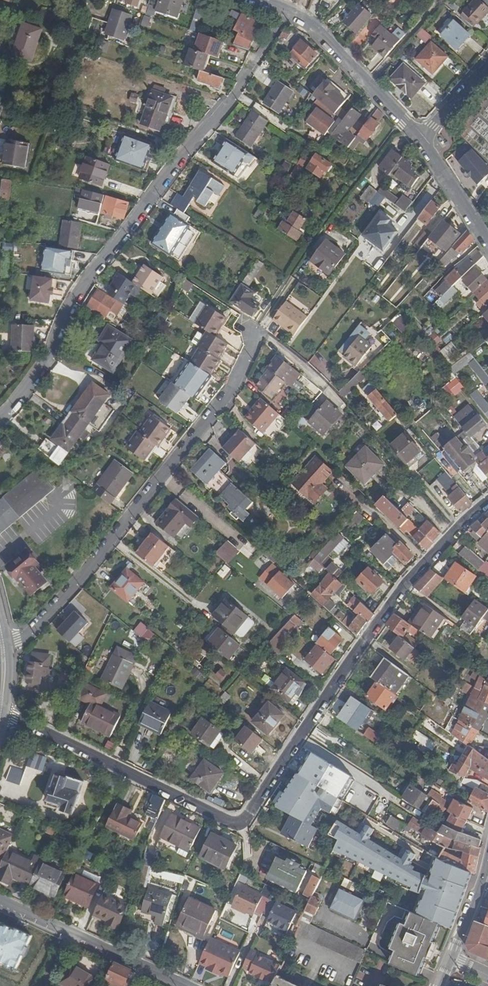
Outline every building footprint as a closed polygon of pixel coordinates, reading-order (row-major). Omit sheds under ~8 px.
[(184,0),(160,0),(156,12),(178,19),(184,0)] [(197,9),(202,11),(203,12),(207,0),(200,0),(197,9)] [(487,13),(487,7),(480,0),(476,0),(463,15),(474,25),(477,22),(479,23),(487,13)] [(344,21),(358,33),(373,15),(359,3),(344,21)] [(197,9),(191,27),(196,29),(202,11),(197,9)] [(142,25),(149,28),(153,17),(146,15),(142,25)] [(241,34),(235,46),(250,51),(259,30),(255,28),(256,25),(255,25),(254,24),(255,21),(243,15),(235,31),(241,34)] [(124,41),(131,22),(113,16),(109,25),(113,26),(109,36),(124,41)] [(457,48),(470,33),(452,17),(439,32),(457,48)] [(23,23),(21,30),(41,36),(43,30),(23,23)] [(373,47),(386,58),(401,40),(394,34),(392,35),(381,26),(375,33),(380,38),(379,40),(373,47)] [(427,43),(433,37),(427,31),(423,29),(417,35),(427,43)] [(41,36),(21,30),(13,55),(33,61),(41,36)] [(287,41),(290,36),(283,32),(279,39),(284,42),(285,40),(287,41)] [(201,34),(196,51),(209,55),(218,59),(224,42),(201,34)] [(107,53),(110,43),(102,41),(99,50),(107,53)] [(306,69),(318,55),(302,41),(289,56),(306,69)] [(434,74),(449,57),(432,42),(417,59),(434,74)] [(192,49),(186,66),(202,71),(203,72),(209,55),(196,51),(192,49)] [(410,90),(415,95),(426,83),(404,65),(392,79),(399,85),(398,86),(407,94),(410,90)] [(203,72),(202,71),(198,81),(220,88),(223,79),(203,72)] [(328,78),(326,80),(336,89),(335,90),(347,100),(350,97),(328,78)] [(313,96),(336,114),(347,100),(335,90),(336,89),(326,80),(313,96)] [(279,114),(294,92),(279,82),(264,104),(279,114)] [(412,99),(415,95),(410,90),(407,94),(412,99)] [(169,124),(178,99),(154,91),(141,125),(161,132),(164,122),(169,124)] [(362,113),(354,107),(343,121),(332,137),(349,148),(356,137),(348,131),(362,113)] [(382,114),(378,108),(356,137),(349,148),(352,150),(360,140),(365,143),(380,123),(377,121),(382,114)] [(326,135),(335,122),(317,109),(312,116),(310,115),(307,119),(307,124),(312,128),(313,126),(326,135)] [(269,122),(253,111),(235,137),(252,147),(269,122)] [(360,133),(371,118),(366,114),(354,129),(360,133)] [(142,170),(152,144),(124,134),(114,160),(142,170)] [(254,157),(228,139),(213,163),(239,179),(254,157)] [(25,168),(28,143),(7,140),(3,165),(25,168)] [(478,186),(487,176),(487,166),(466,142),(452,154),(478,186)] [(392,173),(403,158),(393,151),(380,168),(390,176),(392,173)] [(328,173),(332,165),(317,155),(308,170),(321,179),(326,172),(328,173)] [(110,165),(88,157),(80,178),(102,186),(110,165)] [(301,158),(290,176),(295,180),(307,162),(301,158)] [(412,164),(403,158),(392,173),(412,187),(419,177),(414,174),(416,171),(411,167),(412,164)] [(178,193),(171,205),(178,210),(185,214),(195,197),(199,200),(198,202),(205,207),(214,193),(219,196),(225,186),(200,171),(187,192),(188,192),(185,197),(178,193)] [(4,178),(1,193),(0,198),(0,199),(8,200),(12,180),(4,178)] [(361,198),(369,204),(378,192),(370,186),(361,198)] [(405,213),(413,203),(403,195),(399,200),(382,187),(378,192),(405,213)] [(106,195),(77,189),(76,193),(75,197),(81,199),(81,200),(80,200),(78,209),(79,209),(100,213),(103,204),(106,195)] [(129,202),(108,196),(102,214),(105,215),(105,218),(114,220),(115,217),(124,218),(129,202)] [(440,208),(432,202),(403,239),(409,243),(424,224),(427,226),(440,208)] [(276,212),(270,207),(261,221),(268,225),(276,212)] [(186,224),(190,217),(185,214),(178,210),(174,216),(172,215),(153,243),(179,260),(198,231),(186,224)] [(299,230),(306,219),(295,211),(287,223),(284,221),(279,229),(297,241),(303,233),(299,230)] [(399,233),(388,226),(384,223),(387,218),(381,214),(363,237),(385,252),(399,233)] [(77,249),(81,223),(64,221),(61,246),(77,249)] [(460,235),(443,221),(432,234),(429,238),(435,242),(430,247),(440,255),(444,250),(447,251),(460,235)] [(414,246),(420,250),(429,238),(432,234),(427,230),(414,246)] [(461,255),(474,242),(467,231),(436,266),(441,271),(455,256),(457,257),(460,254),(461,255)] [(330,275),(346,255),(328,241),(312,261),(330,275)] [(60,248),(46,246),(43,246),(38,271),(61,274),(63,259),(67,260),(68,250),(60,248)] [(73,250),(68,250),(67,260),(63,259),(61,274),(69,276),(73,250)] [(452,287),(484,256),(481,252),(472,260),(471,260),(458,273),(456,270),(446,280),(447,282),(439,290),(444,296),(452,287)] [(248,288),(264,264),(258,260),(238,290),(240,291),(233,303),(253,316),(264,299),(248,288)] [(144,264),(132,282),(141,288),(145,290),(151,295),(161,280),(163,276),(144,264)] [(487,281),(477,269),(464,282),(475,293),(487,281)] [(113,289),(109,295),(118,300),(124,304),(124,305),(131,294),(134,295),(136,295),(141,288),(132,282),(118,272),(114,278),(116,279),(111,288),(113,289)] [(53,279),(35,276),(30,301),(49,304),(50,294),(53,279)] [(151,295),(158,299),(167,284),(161,280),(151,295)] [(187,280),(182,289),(188,293),(194,285),(187,280)] [(475,293),(481,301),(477,305),(484,312),(487,308),(487,281),(475,293)] [(457,292),(452,287),(444,296),(439,300),(443,305),(457,292)] [(96,311),(95,314),(99,316),(99,315),(105,319),(113,307),(120,311),(124,304),(118,300),(117,302),(99,290),(88,306),(96,311)] [(273,318),(294,334),(307,316),(286,301),(273,318)] [(209,306),(197,324),(209,331),(216,336),(228,318),(209,306)] [(113,307),(105,319),(111,324),(120,311),(113,307)] [(154,324),(162,330),(168,317),(161,313),(154,324)] [(393,324),(405,331),(410,324),(398,317),(393,324)] [(216,336),(218,337),(230,319),(228,318),(216,336)] [(415,319),(411,322),(425,340),(429,336),(415,319)] [(13,325),(12,351),(34,352),(35,326),(13,325)] [(113,372),(132,341),(109,327),(101,341),(104,344),(94,360),(113,372)] [(358,327),(340,349),(351,358),(350,360),(357,365),(370,349),(363,343),(369,336),(358,327)] [(146,346),(151,349),(155,341),(160,334),(155,331),(146,346)] [(199,347),(201,348),(218,358),(228,343),(218,337),(216,336),(209,331),(199,347)] [(376,338),(383,344),(389,338),(383,331),(376,338)] [(429,336),(425,340),(432,348),(437,344),(430,335),(429,336)] [(442,350),(437,354),(449,369),(455,365),(450,359),(459,352),(452,342),(442,350)] [(220,360),(230,344),(228,343),(218,358),(220,360)] [(437,344),(432,348),(437,354),(442,350),(437,344)] [(201,348),(191,363),(192,364),(210,374),(211,375),(220,360),(218,358),(201,348)] [(449,369),(454,376),(469,364),(486,385),(487,383),(487,376),(470,354),(455,365),(449,369)] [(267,369),(298,394),(302,389),(297,385),(302,379),(282,364),(284,363),(277,357),(267,369)] [(211,375),(212,376),(222,361),(220,360),(211,375)] [(191,397),(195,399),(207,383),(205,382),(210,374),(192,364),(176,386),(191,397)] [(271,399),(284,383),(269,371),(256,387),(271,399)] [(354,378),(339,392),(344,397),(366,377),(361,371),(354,378)] [(457,377),(445,387),(454,398),(466,387),(457,377)] [(363,390),(390,422),(398,415),(371,383),(363,390)] [(176,386),(173,384),(161,401),(179,414),(183,409),(187,403),(191,397),(176,386)] [(92,385),(68,419),(84,430),(88,424),(98,431),(113,410),(103,403),(108,395),(92,385)] [(471,396),(477,404),(487,417),(487,404),(477,391),(471,396)] [(277,413),(261,400),(253,411),(255,413),(248,421),(261,432),(263,434),(272,442),(288,423),(286,421),(280,415),(277,413)] [(324,435),(342,414),(328,402),(310,423),(324,435)] [(487,425),(473,408),(457,421),(471,438),(487,425)] [(255,413),(253,411),(246,419),(248,421),(255,413)] [(160,446),(172,430),(153,416),(141,433),(157,445),(159,446),(160,446)] [(84,430),(68,419),(66,417),(62,424),(64,425),(54,439),(61,444),(59,447),(46,439),(39,449),(46,455),(61,466),(76,445),(82,438),(84,439),(88,433),(86,431),(84,430)] [(302,418),(294,427),(299,432),(307,422),(302,418)] [(219,445),(239,462),(256,443),(253,441),(238,428),(230,437),(227,440),(225,438),(220,444),(219,445)] [(174,431),(172,430),(160,446),(161,448),(174,431)] [(157,445),(141,433),(139,432),(127,449),(145,461),(157,445)] [(437,432),(433,436),(439,443),(443,439),(437,432)] [(407,463),(421,452),(406,434),(392,446),(407,463)] [(464,447),(457,438),(444,449),(445,449),(462,470),(474,460),(477,458),(476,456),(467,445),(464,447)] [(159,446),(157,445),(145,461),(147,462),(159,446)] [(365,485),(385,466),(367,447),(347,467),(365,485)] [(220,471),(226,464),(210,449),(191,470),(230,505),(228,507),(233,511),(231,513),(239,520),(240,518),(245,522),(250,515),(246,511),(254,502),(232,484),(234,482),(220,471)] [(452,478),(462,470),(445,449),(434,458),(435,458),(445,471),(452,478)] [(482,451),(476,456),(477,458),(474,460),(487,477),(487,458),(482,451)] [(314,504),(323,493),(318,488),(321,484),(332,472),(316,457),(292,484),(314,504)] [(94,491),(110,504),(133,472),(116,460),(94,491)] [(38,468),(0,500),(0,535),(55,488),(38,468)] [(452,478),(445,471),(437,479),(451,496),(455,492),(452,489),(457,485),(452,478)] [(318,488),(323,493),(327,489),(321,484),(318,488)] [(449,498),(462,513),(473,504),(473,503),(457,485),(452,489),(455,492),(451,496),(449,498)] [(385,496),(376,505),(400,528),(409,519),(406,517),(400,511),(385,496)] [(178,499),(158,523),(169,532),(174,526),(181,531),(187,523),(192,526),(200,518),(178,499)] [(408,503),(400,511),(406,517),(414,508),(408,503)] [(357,511),(347,523),(354,530),(364,518),(357,511)] [(486,515),(477,522),(487,531),(487,517),(486,515)] [(409,519),(400,528),(399,529),(404,533),(407,530),(414,538),(426,550),(428,551),(435,544),(433,542),(420,530),(409,519)] [(429,522),(420,530),(433,542),(442,533),(429,522)] [(477,522),(471,528),(474,531),(472,533),(482,542),(480,544),(487,552),(487,531),(477,522)] [(331,573),(337,579),(342,573),(327,558),(333,550),(339,555),(349,543),(337,533),(329,543),(315,559),(322,566),(331,573)] [(399,542),(390,533),(385,538),(394,547),(399,542)] [(154,567),(170,547),(154,535),(149,541),(146,544),(138,554),(154,567)] [(394,547),(385,538),(372,551),(381,559),(380,562),(387,569),(399,557),(407,564),(415,557),(399,542),(394,547)] [(230,563),(242,552),(230,541),(219,552),(230,563)] [(274,563),(275,564),(279,558),(264,545),(259,550),(274,563)] [(40,563),(28,550),(8,567),(32,594),(47,580),(36,567),(40,563)] [(274,563),(259,550),(254,555),(269,568),(274,563)] [(470,551),(464,558),(478,571),(485,563),(470,551)] [(318,569),(322,566),(315,559),(312,563),(318,569)] [(120,577),(121,578),(129,569),(129,570),(133,565),(128,561),(124,567),(126,569),(120,577)] [(72,574),(78,567),(73,563),(67,571),(72,574)] [(219,573),(224,578),(232,569),(226,564),(219,573)] [(447,580),(464,592),(475,576),(457,564),(447,580)] [(373,594),(384,582),(369,568),(358,580),(373,594)] [(121,578),(113,589),(129,602),(145,583),(129,570),(129,569),(121,578)] [(441,576),(432,570),(415,588),(427,597),(441,576)] [(282,598),(295,585),(281,572),(268,586),(282,598)] [(312,595),(332,612),(336,607),(329,600),(343,585),(337,579),(331,573),(312,595)] [(340,613),(336,617),(357,636),(368,622),(370,623),(375,615),(374,614),(355,596),(350,602),(357,608),(354,611),(358,615),(356,617),(354,616),(352,619),(348,616),(346,618),(340,613)] [(224,624),(220,629),(231,637),(234,633),(236,633),(248,617),(227,600),(214,616),(224,624)] [(475,600),(461,620),(457,626),(471,635),(484,617),(487,620),(487,609),(475,600)] [(357,608),(350,602),(347,606),(354,611),(357,608)] [(426,604),(423,602),(409,623),(411,625),(416,619),(426,604)] [(435,641),(449,620),(426,604),(416,619),(411,625),(426,635),(435,641)] [(75,612),(58,631),(70,643),(89,624),(75,612)] [(409,623),(395,614),(386,626),(400,636),(403,638),(411,625),(409,623)] [(304,623),(295,615),(290,621),(297,627),(299,629),(304,623)] [(248,617),(236,633),(241,637),(245,637),(255,625),(253,621),(248,617)] [(297,627),(290,621),(284,627),(291,633),(297,627)] [(142,637),(149,629),(141,623),(135,631),(142,637)] [(426,635),(411,625),(403,638),(415,647),(418,643),(412,639),(415,636),(422,640),(426,635)] [(284,627),(279,633),(286,638),(291,633),(284,627)] [(220,629),(220,628),(209,642),(230,659),(241,646),(231,637),(220,629)] [(316,643),(318,645),(330,655),(343,640),(329,628),(316,643)] [(279,633),(268,645),(280,655),(286,647),(286,638),(279,633)] [(403,638),(400,636),(391,649),(405,661),(408,658),(415,647),(403,638)] [(323,673),(335,659),(330,655),(318,645),(306,660),(323,673)] [(415,663),(423,652),(415,647),(408,658),(415,663)] [(129,661),(131,657),(117,650),(103,679),(122,688),(134,664),(129,661)] [(51,655),(34,653),(33,659),(31,659),(27,686),(38,688),(39,683),(41,683),(42,675),(48,676),(51,655)] [(409,675),(386,659),(372,678),(377,682),(395,694),(409,675)] [(223,668),(217,676),(224,681),(229,673),(223,668)] [(302,695),(307,685),(287,670),(272,689),(293,705),(302,695)] [(386,710),(397,695),(395,694),(377,682),(367,696),(386,710)] [(466,682),(463,691),(470,693),(473,684),(466,682)] [(482,693),(481,693),(478,697),(487,703),(487,683),(482,693)] [(112,734),(121,716),(99,706),(105,694),(86,685),(80,697),(91,702),(83,721),(112,734)] [(476,690),(460,720),(479,731),(484,722),(487,715),(487,703),(478,697),(481,693),(476,690)] [(219,699),(218,701),(223,706),(232,696),(226,691),(219,699)] [(370,708),(354,698),(340,719),(356,729),(370,708)] [(172,713),(150,702),(140,723),(155,731),(155,732),(161,736),(172,713)] [(269,734),(285,715),(270,703),(253,722),(269,734)] [(325,717),(320,725),(325,728),(330,720),(325,717)] [(210,746),(221,731),(204,718),(193,734),(210,746)] [(453,718),(447,729),(452,732),(459,721),(453,718)] [(453,734),(469,745),(470,746),(475,737),(479,731),(460,720),(453,734)] [(140,723),(139,724),(155,732),(155,731),(140,723)] [(259,745),(263,740),(247,726),(235,741),(252,754),(257,748),(259,745)] [(364,734),(378,744),(382,737),(369,728),(364,734)] [(421,734),(416,740),(433,751),(437,745),(421,734)] [(146,738),(137,738),(136,748),(145,749),(146,738)] [(266,752),(259,745),(257,748),(265,754),(266,752)] [(449,770),(450,771),(465,778),(471,768),(487,779),(487,759),(481,754),(477,751),(470,746),(469,745),(457,766),(453,764),(449,770)] [(312,752),(298,773),(340,799),(354,777),(312,752)] [(32,753),(28,766),(44,771),(48,758),(32,753)] [(211,792),(224,773),(205,760),(192,779),(211,792)] [(21,784),(25,771),(10,766),(6,779),(21,784)] [(340,799),(298,773),(293,780),(297,783),(294,790),(289,787),(285,794),(279,803),(294,812),(292,815),(312,825),(322,807),(332,812),(340,799)] [(56,776),(49,801),(62,805),(61,810),(73,814),(84,781),(68,776),(67,780),(56,776)] [(283,783),(289,787),(294,790),(297,783),(293,780),(287,777),(283,783)] [(477,781),(465,778),(463,782),(476,789),(477,788),(478,789),(481,783),(477,781)] [(411,784),(402,798),(419,809),(426,799),(428,796),(411,784)] [(487,812),(487,794),(478,789),(477,788),(476,789),(469,803),(487,812)] [(277,805),(279,803),(285,794),(279,790),(271,802),(277,805)] [(154,816),(162,798),(155,794),(150,805),(151,806),(148,813),(154,816)] [(429,801),(423,811),(425,813),(433,800),(428,796),(426,799),(429,801)] [(158,818),(166,800),(162,798),(154,816),(158,818)] [(448,810),(452,814),(468,820),(471,815),(474,809),(455,799),(448,810)] [(425,813),(431,817),(439,804),(433,800),(425,813)] [(62,805),(49,801),(47,806),(61,810),(62,805)] [(133,810),(118,803),(107,825),(135,839),(143,822),(129,815),(133,810)] [(277,805),(276,807),(292,815),(294,812),(279,803),(277,805)] [(189,851),(201,827),(172,814),(161,837),(189,851)] [(452,814),(445,825),(460,833),(461,833),(464,827),(468,820),(452,814)] [(309,847),(318,828),(312,825),(292,815),(286,827),(290,829),(286,836),(309,847)] [(414,818),(408,826),(434,842),(446,850),(451,841),(439,834),(414,818)] [(340,838),(364,851),(416,878),(419,873),(416,871),(417,868),(413,866),(414,863),(413,863),(418,855),(410,850),(408,854),(403,851),(400,857),(371,839),(372,837),(371,836),(375,830),(367,826),(365,829),(361,827),(358,833),(338,821),(330,835),(339,840),(340,838)] [(459,843),(480,848),(481,843),(482,840),(481,839),(461,833),(460,833),(445,825),(444,825),(439,834),(451,841),(459,843)] [(14,837),(0,830),(0,867),(8,850),(14,837)] [(226,868),(237,845),(212,833),(201,856),(226,868)] [(336,849),(359,860),(364,851),(340,838),(339,840),(340,840),(336,849)] [(434,842),(428,852),(427,852),(439,859),(474,874),(475,874),(477,867),(479,858),(464,854),(462,860),(444,853),(446,850),(434,842)] [(464,854),(479,858),(480,854),(481,848),(480,848),(459,843),(455,852),(464,854)] [(4,882),(8,874),(13,877),(30,885),(40,865),(8,850),(0,867),(0,880),(4,882)] [(364,851),(359,860),(414,888),(413,890),(428,896),(423,906),(421,906),(418,915),(441,924),(453,929),(460,911),(466,896),(433,883),(434,879),(432,878),(419,873),(416,878),(364,851)] [(298,891),(307,872),(299,868),(300,865),(289,860),(287,862),(277,858),(268,876),(298,891)] [(474,874),(439,859),(432,878),(434,879),(433,883),(466,896),(470,886),(474,874)] [(40,865),(30,885),(56,896),(66,874),(41,862),(40,865)] [(314,892),(326,869),(320,865),(318,868),(321,869),(316,877),(314,876),(305,894),(312,898),(314,892)] [(78,866),(63,898),(88,909),(103,878),(78,866)] [(247,875),(241,872),(238,880),(243,883),(247,875)] [(8,874),(4,882),(10,884),(13,877),(8,874)] [(255,912),(262,915),(263,912),(270,899),(243,886),(234,904),(254,914),(255,912)] [(106,887),(94,914),(121,926),(131,903),(128,897),(106,887)] [(163,926),(172,894),(149,887),(141,912),(157,917),(155,924),(163,926)] [(356,920),(366,899),(340,887),(330,908),(356,920)] [(320,895),(314,892),(312,898),(309,904),(306,910),(314,914),(316,915),(323,901),(318,899),(320,895)] [(189,897),(177,923),(204,936),(216,910),(189,897)] [(298,912),(270,899),(263,912),(270,915),(268,920),(275,923),(275,924),(280,927),(279,929),(288,933),(298,912)] [(301,920),(309,924),(314,914),(306,910),(301,920)] [(391,962),(390,964),(418,976),(420,972),(424,962),(426,958),(429,958),(429,957),(435,943),(436,942),(434,941),(435,937),(440,927),(441,924),(418,915),(413,913),(411,918),(409,923),(408,925),(403,923),(402,926),(398,935),(396,939),(392,948),(391,950),(396,952),(393,957),(391,962)] [(26,972),(37,928),(0,919),(0,966),(26,972)] [(299,927),(296,933),(361,964),(367,951),(309,924),(301,920),(297,926),(299,927)] [(476,921),(471,935),(468,945),(470,951),(487,959),(487,926),(485,925),(476,921)] [(204,936),(177,923),(175,926),(203,939),(204,936)] [(212,937),(201,961),(210,966),(208,969),(220,975),(222,971),(230,974),(240,951),(212,937)] [(435,943),(429,957),(433,959),(439,945),(435,943)] [(253,947),(243,968),(251,972),(250,974),(256,976),(255,977),(265,982),(266,981),(271,983),(282,963),(259,953),(260,950),(253,947)] [(125,985),(132,971),(115,964),(109,978),(125,985)] [(96,978),(72,965),(61,983),(67,985),(91,985),(96,978)] [(272,985),(300,985),(277,975),(272,985)] [(109,978),(106,984),(111,985),(126,985),(125,985),(109,978)]
